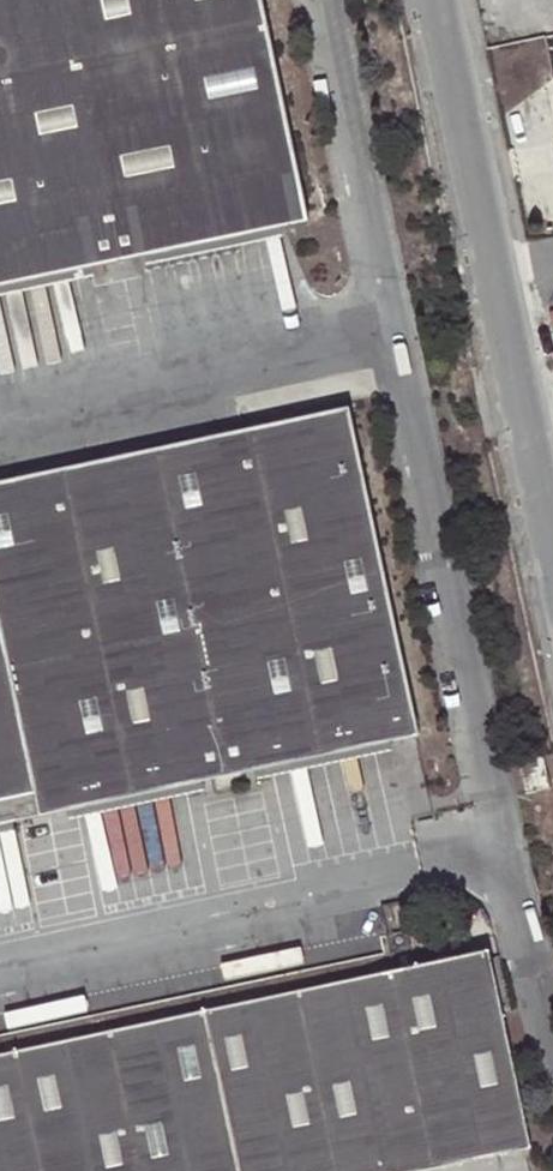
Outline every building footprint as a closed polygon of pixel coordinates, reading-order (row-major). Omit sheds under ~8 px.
[(308,223),(259,0),(0,0),(0,288),(308,223)] [(348,409),(0,483),(0,827),(418,737),(348,409)] [(543,759),(519,764),(525,794),(550,789),(543,759)] [(490,953),(395,973),(0,1057),(0,1170),(436,1170),(532,1150),(490,953)]
